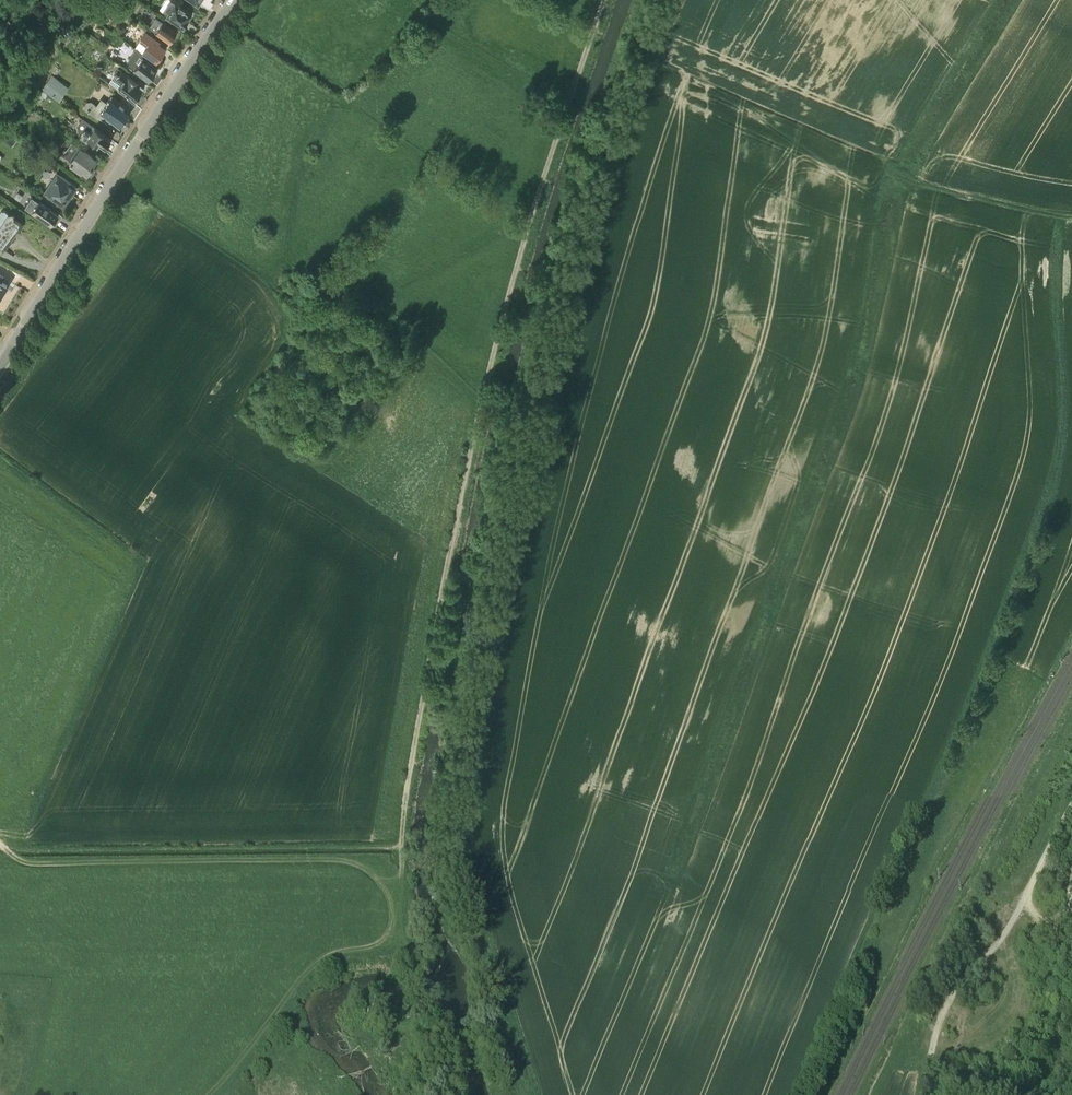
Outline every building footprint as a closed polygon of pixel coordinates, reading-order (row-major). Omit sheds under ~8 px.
[(111,5),(105,0),(100,5),(107,11),(111,5)] [(159,10),(165,14),(182,25),(183,27),(192,33),(197,27),(187,20),(187,18),(191,12),(184,8),(185,7),(179,2),(178,3),(174,0),(165,0),(159,10)] [(197,2),(198,3),(208,9),(212,2),(210,1),(211,0),(194,0),(197,2)] [(171,42),(174,37),(172,37),(176,31),(155,17),(148,27),(154,32),(169,42),(169,41),(171,42)] [(60,21),(54,28),(59,32),(60,33),(61,31),(65,26),(60,21)] [(142,50),(156,60),(168,68),(173,60),(171,58),(174,54),(165,48),(158,43),(160,40),(145,30),(139,39),(146,44),(142,50)] [(99,39),(95,45),(101,50),(105,44),(99,39)] [(163,76),(162,76),(154,70),(158,65),(136,49),(127,61),(129,63),(129,64),(148,78),(149,78),(150,78),(150,79),(157,84),(163,76)] [(138,92),(143,85),(137,81),(138,81),(118,67),(108,81),(134,98),(133,101),(143,107),(148,99),(138,92)] [(52,75),(42,88),(54,97),(63,83),(52,75)] [(87,102),(83,107),(97,118),(101,112),(102,113),(119,124),(127,113),(135,119),(142,108),(127,97),(123,103),(112,95),(107,102),(100,111),(87,102)] [(85,127),(80,135),(87,141),(88,139),(98,145),(99,143),(104,146),(103,148),(112,153),(119,142),(111,137),(95,127),(92,132),(85,127)] [(0,135),(0,137),(5,141),(10,134),(4,130),(4,129),(0,135)] [(90,175),(95,168),(91,165),(96,158),(79,146),(69,162),(70,163),(68,165),(80,173),(83,170),(90,175)] [(52,181),(44,193),(49,196),(57,202),(56,202),(63,207),(69,198),(67,198),(70,193),(71,194),(77,187),(60,175),(57,173),(52,181)] [(32,195),(25,205),(32,210),(51,223),(55,226),(63,215),(59,212),(39,199),(32,195)] [(48,196),(45,200),(54,207),(56,202),(57,202),(48,196)] [(4,247),(7,248),(11,243),(10,238),(11,237),(16,230),(21,229),(24,224),(22,222),(15,217),(14,212),(9,213),(5,211),(2,211),(0,214),(0,244),(4,247)]
